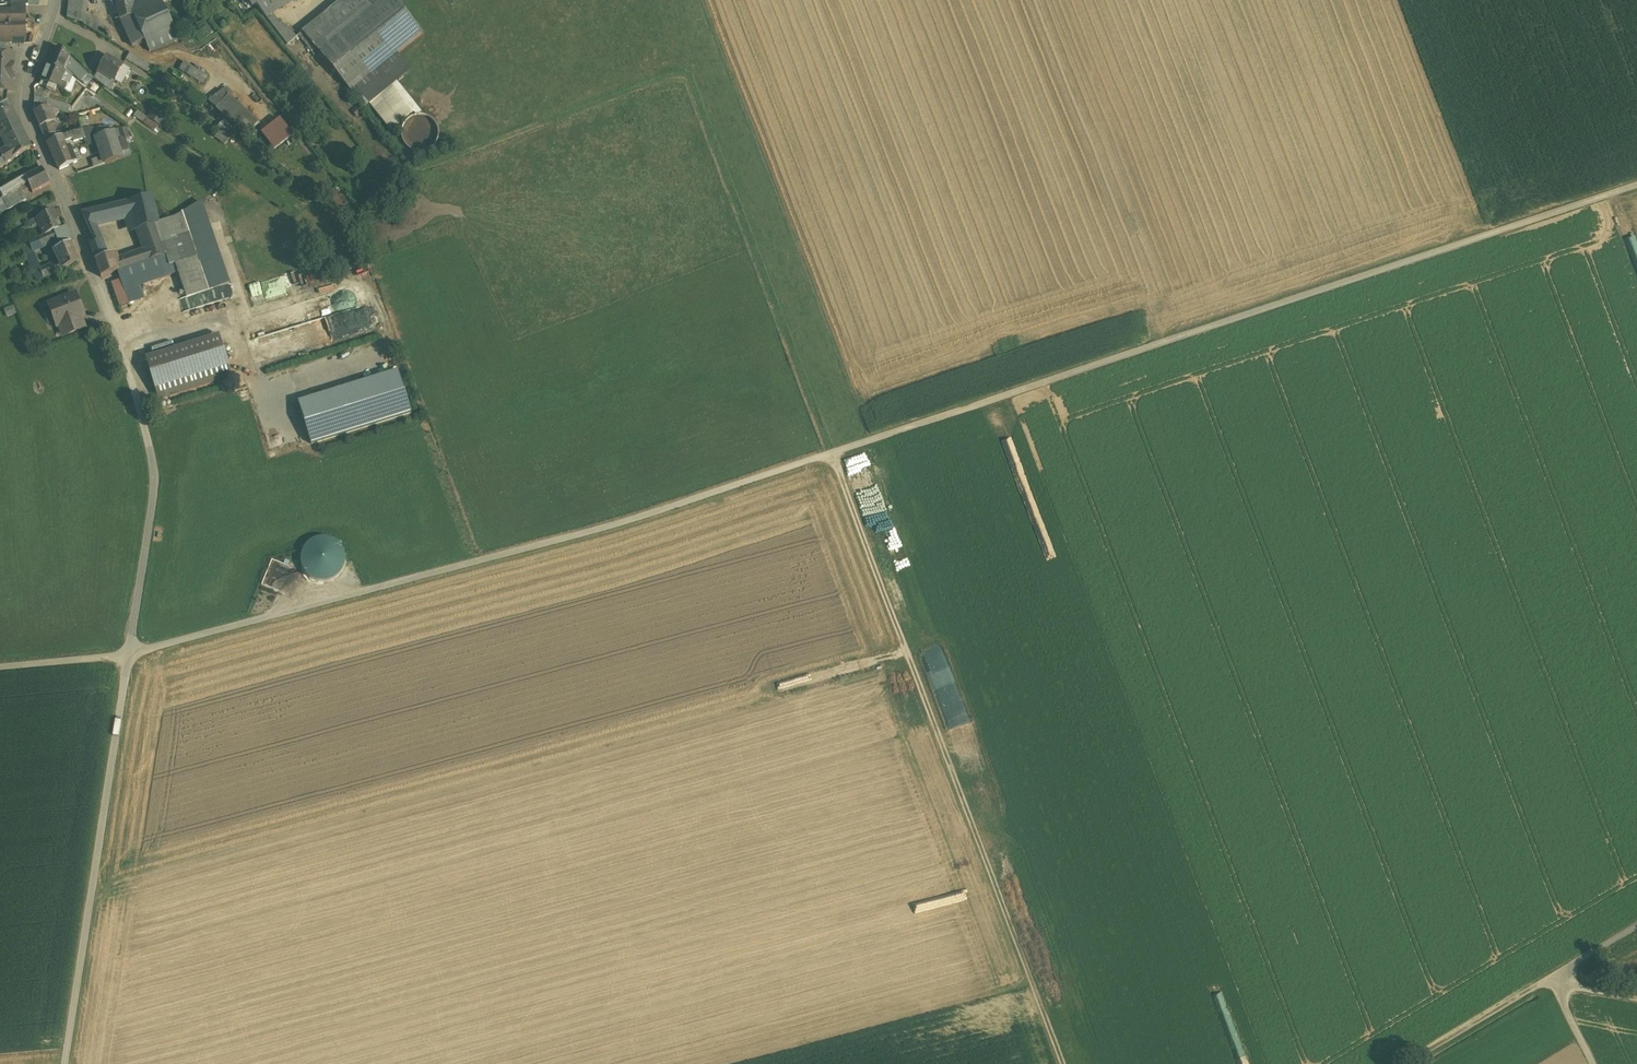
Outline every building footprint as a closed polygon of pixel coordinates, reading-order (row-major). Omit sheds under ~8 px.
[(86,15),(88,0),(69,0),(67,18),(85,24),(84,25),(103,36),(107,30),(86,15)] [(130,0),(115,0),(120,20),(134,16),(132,7),(130,0)] [(132,7),(134,16),(120,20),(132,46),(144,40),(174,28),(162,3),(160,0),(147,0),(132,7)] [(249,9),(256,4),(266,17),(272,13),(292,0),(242,0),(249,9)] [(302,32),(307,38),(316,48),(375,0),(341,0),(302,32)] [(316,48),(350,91),(395,55),(422,33),(395,0),(375,0),(316,48)] [(26,5),(12,5),(12,12),(24,12),(25,13),(26,13),(26,5)] [(0,12),(0,24),(24,24),(25,13),(24,12),(12,12),(0,12)] [(272,13),(266,17),(287,45),(296,38),(291,30),(289,32),(285,26),(284,26),(279,20),(278,21),(272,13)] [(0,24),(0,37),(10,37),(25,37),(24,24),(0,24)] [(191,29),(179,38),(185,46),(196,37),(200,42),(212,33),(207,26),(195,35),(191,29)] [(174,28),(144,40),(149,51),(179,39),(174,28)] [(307,38),(302,32),(299,35),(303,41),(307,38)] [(70,57),(59,48),(52,66),(64,71),(67,64),(70,57)] [(141,59),(130,52),(130,53),(126,59),(137,66),(141,59)] [(0,54),(0,72),(14,73),(14,64),(15,54),(0,54)] [(395,55),(350,91),(364,108),(369,103),(396,82),(408,71),(395,55)] [(124,66),(107,56),(98,71),(115,81),(116,78),(123,67),(123,66),(124,66)] [(88,74),(70,57),(67,64),(76,72),(74,75),(81,81),(82,80),(88,74)] [(153,66),(141,59),(137,66),(149,73),(153,66)] [(180,70),(203,84),(207,77),(184,63),(180,70)] [(52,66),(48,65),(41,81),(48,84),(47,89),(55,92),(56,87),(64,90),(67,85),(61,83),(65,72),(64,71),(52,66)] [(129,70),(123,67),(116,78),(122,82),(129,70)] [(115,81),(98,71),(94,78),(110,90),(115,81)] [(0,72),(0,89),(13,90),(13,81),(14,81),(14,73),(0,72)] [(94,78),(88,74),(82,80),(88,85),(94,78)] [(396,82),(369,103),(391,131),(411,114),(418,109),(396,82)] [(258,123),(222,89),(210,101),(246,135),(258,123)] [(0,103),(0,114),(12,108),(7,99),(0,103)] [(77,116),(79,110),(78,109),(48,99),(47,101),(48,107),(49,108),(77,116)] [(47,101),(34,100),(34,112),(48,107),(47,101)] [(90,107),(80,103),(78,109),(79,110),(88,113),(90,107)] [(48,107),(34,112),(45,138),(55,133),(54,133),(53,130),(51,123),(55,122),(49,108),(48,107)] [(17,119),(13,110),(13,108),(0,114),(0,127),(17,119)] [(167,118),(154,109),(143,124),(155,132),(159,126),(161,127),(167,118)] [(437,141),(438,134),(437,126),(433,120),(427,116),(419,115),(412,117),(406,121),(402,127),(401,134),(403,141),(407,147),(413,151),(420,152),(427,151),(433,147),(437,141)] [(85,117),(78,120),(80,126),(81,130),(82,130),(88,128),(89,128),(85,117)] [(0,127),(0,135),(1,135),(4,140),(23,131),(17,119),(0,127)] [(263,134),(275,150),(293,137),(281,121),(263,134)] [(217,137),(224,144),(235,132),(223,122),(217,129),(221,133),(217,137)] [(109,126),(94,128),(96,137),(110,132),(109,126)] [(110,132),(96,137),(102,156),(105,163),(122,158),(131,155),(122,128),(110,132)] [(71,133),(62,136),(65,142),(73,139),(74,142),(85,139),(82,130),(81,130),(71,133)] [(23,131),(4,140),(8,148),(26,139),(23,131)] [(56,132),(54,133),(55,133),(45,138),(47,143),(62,136),(59,131),(56,132)] [(62,136),(47,143),(59,169),(74,163),(65,142),(62,136)] [(8,148),(8,149),(0,154),(0,155),(5,163),(13,158),(31,148),(26,139),(8,148)] [(102,156),(92,160),(94,167),(105,163),(102,156)] [(41,168),(25,176),(28,183),(33,192),(49,183),(41,168)] [(0,190),(0,193),(2,198),(20,188),(28,183),(25,176),(0,190)] [(20,188),(2,198),(9,209),(14,206),(26,199),(20,188)] [(152,196),(81,213),(83,217),(87,226),(96,224),(133,215),(136,231),(159,224),(159,223),(152,196)] [(145,252),(116,261),(120,271),(117,271),(120,279),(124,291),(177,273),(184,296),(230,280),(212,228),(202,199),(166,221),(159,223),(159,224),(136,231),(143,249),(144,249),(145,252)] [(54,210),(30,221),(32,226),(39,224),(44,236),(62,228),(54,210)] [(96,224),(87,226),(94,243),(95,243),(99,241),(103,240),(96,224)] [(44,236),(28,242),(32,251),(51,242),(55,250),(73,242),(66,226),(44,236)] [(18,238),(8,243),(11,250),(21,245),(18,238)] [(114,254),(108,256),(106,251),(103,252),(99,241),(95,243),(94,243),(90,244),(101,277),(117,271),(120,271),(116,261),(114,254)] [(32,251),(28,242),(21,245),(37,280),(63,269),(59,260),(40,268),(32,251)] [(73,242),(55,250),(59,260),(63,269),(79,262),(71,244),(73,243),(73,242)] [(124,291),(120,279),(109,283),(117,308),(128,304),(124,291)] [(263,282),(250,286),(252,295),(265,291),(263,282)] [(75,295),(49,304),(58,326),(61,324),(67,322),(68,326),(80,321),(79,318),(82,317),(77,306),(79,305),(75,295)] [(320,303),(247,322),(251,338),(304,325),(308,342),(321,339),(319,333),(311,335),(308,323),(324,318),(320,303)] [(68,326),(67,322),(61,324),(65,335),(83,328),(80,321),(68,326)] [(219,335),(146,358),(159,400),(232,377),(219,335)] [(399,370),(298,401),(312,444),(412,413),(399,370)] [(859,484),(872,529),(890,523),(877,479),(859,484)] [(303,537),(302,578),(339,579),(340,538),(303,537)]
